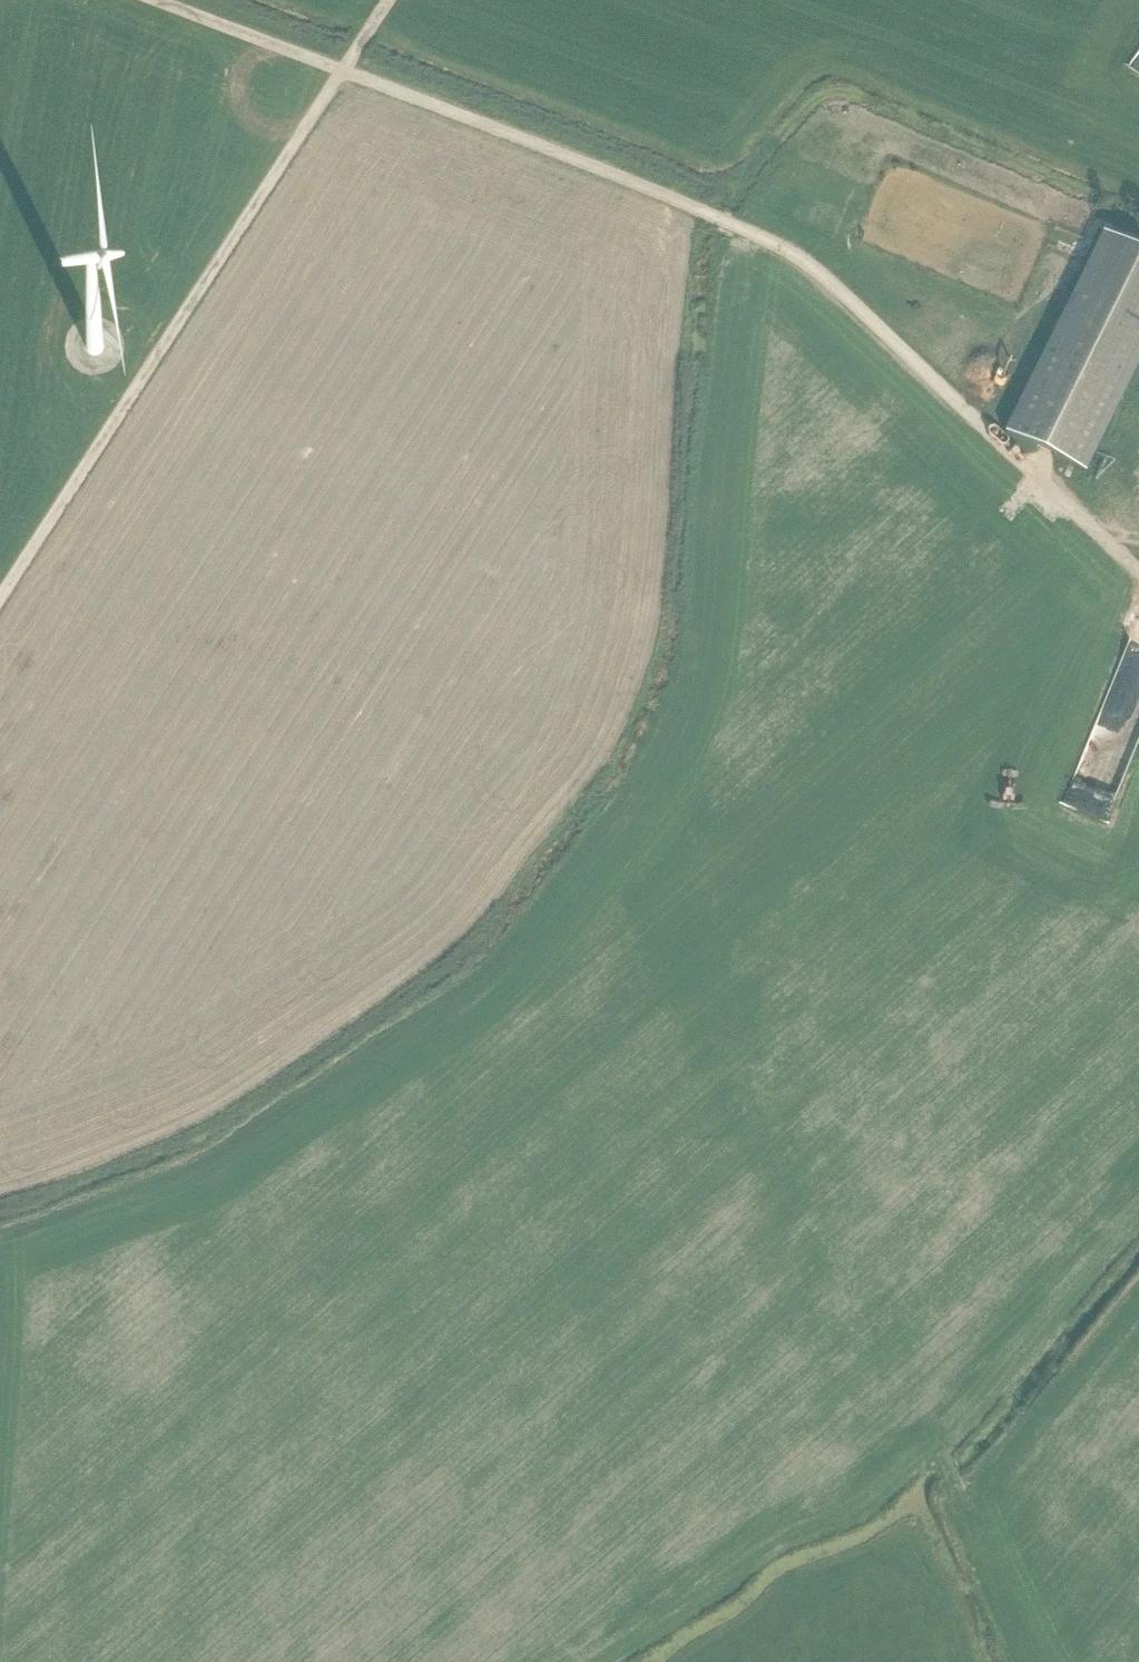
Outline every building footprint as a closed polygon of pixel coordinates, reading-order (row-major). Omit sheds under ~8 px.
[(1103,234),(1006,434),(1090,473),(1138,370),(1138,251),(1103,234)]
